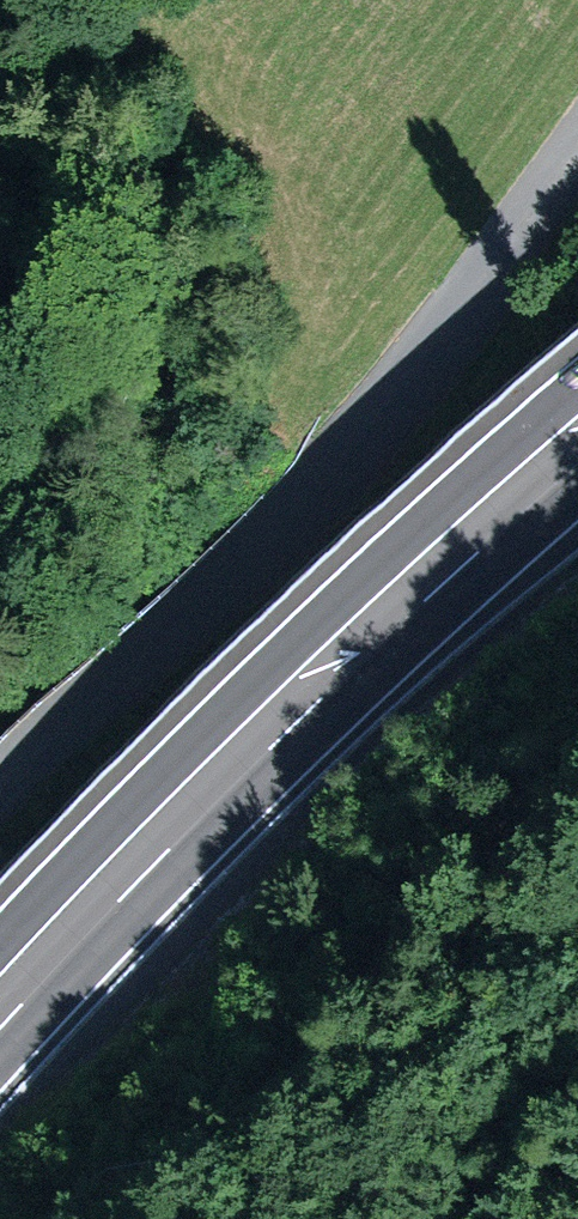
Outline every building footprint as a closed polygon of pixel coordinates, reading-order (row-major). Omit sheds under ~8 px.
[(422,505),(547,415),(503,355),(379,445),(422,505)]
